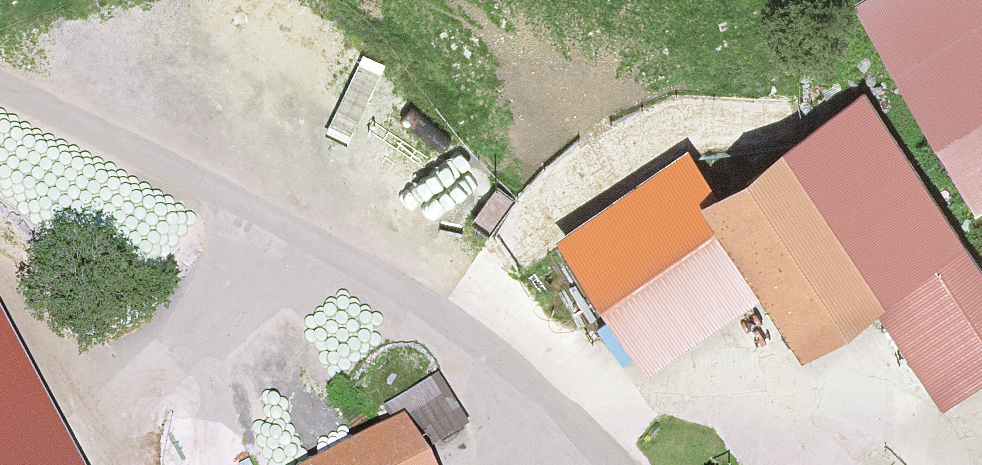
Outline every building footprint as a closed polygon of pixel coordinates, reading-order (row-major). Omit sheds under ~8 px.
[(980,195),(981,193),(981,0),(864,0),(980,195)] [(872,304),(967,243),(867,88),(712,188),(695,199),(757,295),(795,354),(872,304)] [(643,369),(757,295),(695,199),(712,188),(685,147),(554,232),(643,369)] [(938,406),(981,378),(981,266),(967,243),(872,304),(938,406)] [(0,327),(0,464),(77,464),(0,327)] [(404,420),(310,464),(425,464),(404,420)]
